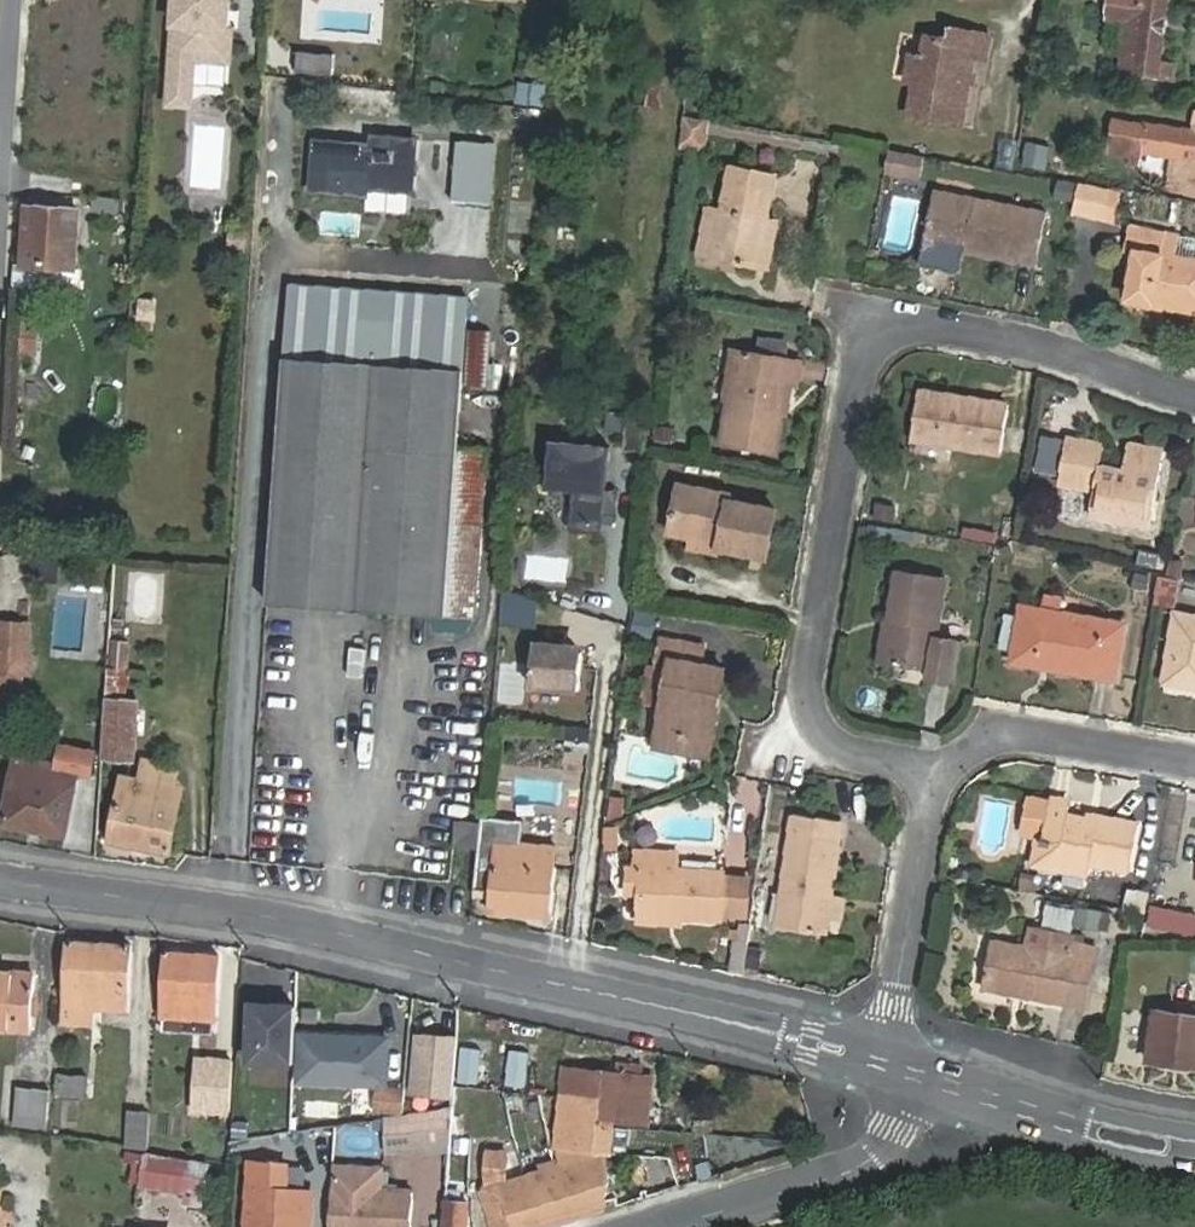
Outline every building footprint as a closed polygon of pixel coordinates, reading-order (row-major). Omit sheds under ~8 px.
[(173,83),(195,84),(197,57),(233,60),(235,26),(230,26),(232,0),(179,0),(173,83)] [(1122,53),(1126,53),(1124,67),(1155,71),(1156,57),(1160,58),(1166,0),(1128,0),(1122,53)] [(983,59),(987,36),(952,31),(949,40),(927,37),(924,58),(912,56),(908,82),(916,84),(911,117),(961,125),(973,58),(983,59)] [(927,37),(902,34),(895,80),(908,82),(912,56),(924,58),(927,37)] [(193,104),(195,84),(173,83),(172,103),(193,104)] [(704,119),(681,115),(677,149),(700,151),(704,119)] [(1193,136),(1192,142),(1185,141),(1186,135),(1143,130),(1142,133),(1112,129),(1108,159),(1138,163),(1139,157),(1171,161),(1190,163),(1186,191),(1194,192),(1194,120),(1193,136)] [(315,143),(313,185),(343,187),(342,195),(371,196),(372,189),(413,191),(416,139),(375,137),(374,146),(315,143)] [(495,145),(458,143),(454,202),(491,205),(495,145)] [(925,158),(890,152),(886,175),(921,181),(925,158)] [(1190,163),(1171,161),(1167,188),(1186,191),(1190,163)] [(761,242),(770,244),(776,218),(767,215),(775,175),(731,166),(722,207),(713,255),(756,264),(761,242)] [(1102,218),(1109,185),(1077,180),(1070,212),(1102,218)] [(313,185),(312,193),(342,195),(343,187),(313,185)] [(1035,259),(1044,212),(931,190),(923,238),(1035,259)] [(713,255),(722,207),(707,204),(697,251),(713,255)] [(76,266),(79,208),(28,205),(25,263),(76,266)] [(1176,236),(1127,227),(1123,252),(1131,254),(1122,299),(1194,312),(1194,264),(1171,259),(1176,236)] [(766,266),(770,244),(761,242),(756,264),(766,266)] [(351,359),(332,603),(430,610),(476,614),(489,446),(460,444),(469,294),(290,282),(288,310),(354,317),(351,359)] [(267,598),(332,603),(351,359),(354,317),(288,310),(285,354),(267,598)] [(797,376),(801,353),(736,340),(720,433),(772,443),(786,374),(797,376)] [(917,386),(916,396),(955,402),(957,393),(917,386)] [(955,402),(916,396),(910,435),(1000,450),(1008,401),(957,393),(955,402)] [(651,412),(631,409),(626,445),(647,448),(651,412)] [(1066,436),(1048,433),(1041,473),(1059,476),(1066,436)] [(1152,526),(1165,444),(1129,439),(1124,466),(1102,462),(1106,440),(1070,434),(1063,479),(1096,485),(1091,515),(1152,526)] [(552,438),(547,486),(574,489),(571,522),(603,525),(611,443),(552,438)] [(721,534),(720,541),(765,550),(774,502),(729,493),(731,486),(677,473),(666,522),(687,527),(721,534)] [(718,550),(720,541),(721,534),(687,527),(684,542),(718,550)] [(1157,552),(1136,548),(1133,561),(1155,565),(1157,552)] [(890,618),(884,660),(928,667),(926,678),(949,681),(957,628),(936,625),(944,577),(892,569),(885,617),(890,618)] [(1175,577),(1158,574),(1154,596),(1171,599),(1175,577)] [(1042,609),(1060,612),(1063,595),(1045,592),(1042,609)] [(505,600),(502,622),(519,624),(521,601),(505,600)] [(1124,623),(1060,612),(1042,609),(1020,605),(1010,659),(1115,678),(1124,623)] [(25,662),(28,611),(0,609),(0,660),(25,662)] [(476,614),(430,610),(435,630),(468,632),(476,614)] [(1177,613),(1165,680),(1194,685),(1194,616),(1177,613)] [(879,658),(884,660),(890,618),(885,617),(879,658)] [(707,689),(718,690),(723,663),(697,658),(699,639),(659,632),(654,661),(666,663),(660,701),(657,727),(699,734),(707,689)] [(529,684),(577,689),(581,652),(565,650),(565,644),(533,641),(529,684)] [(125,672),(127,644),(114,643),(112,671),(125,672)] [(0,660),(0,683),(23,685),(25,662),(0,660)] [(666,663),(654,661),(649,699),(660,701),(666,663)] [(707,751),(718,690),(707,689),(699,734),(657,727),(655,741),(707,751)] [(105,701),(101,761),(134,762),(138,703),(105,701)] [(64,730),(61,749),(89,755),(93,734),(64,730)] [(89,755),(61,749),(58,765),(15,758),(2,823),(65,833),(77,771),(89,773),(93,755),(89,755)] [(139,777),(135,798),(172,804),(175,783),(139,777)] [(1042,844),(1038,866),(1052,869),(1055,856),(1127,870),(1138,814),(1100,808),(1099,812),(1065,806),(1066,798),(1024,790),(1017,825),(1039,829),(1036,843),(1042,844)] [(172,804),(135,798),(120,795),(111,844),(170,855),(177,819),(170,818),(172,804)] [(829,915),(844,805),(793,798),(777,908),(829,915)] [(554,919),(561,846),(521,843),(523,818),(483,815),(482,821),(481,832),(480,844),(476,892),(495,894),(493,913),(554,919)] [(453,842),(480,844),(481,832),(482,821),(455,818),(453,842)] [(617,822),(605,821),(604,844),(616,845),(617,822)] [(1032,865),(1038,866),(1042,844),(1036,843),(1032,865)] [(639,847),(637,867),(643,867),(641,890),(640,911),(680,914),(718,916),(721,872),(676,869),(678,849),(639,847)] [(643,867),(637,867),(628,866),(626,888),(641,890),(643,867)] [(1123,909),(1146,913),(1149,898),(1125,894),(1123,909)] [(680,921),(680,914),(640,911),(639,919),(680,921)] [(981,991),(1086,1005),(1094,943),(1071,940),(1072,935),(1027,928),(1023,950),(988,945),(981,991)] [(97,997),(129,998),(131,946),(69,945),(68,1025),(96,1027),(97,1012),(97,997)] [(215,1021),(219,955),(169,952),(165,1017),(215,1021)] [(36,976),(0,974),(0,1030),(33,1032),(36,976)] [(128,1013),(129,998),(97,997),(97,1012),(128,1013)] [(248,1063),(292,1064),(294,1008),(249,1006),(248,1063)] [(1154,1009),(1149,1058),(1194,1065),(1194,1015),(1154,1009)] [(414,1091),(453,1094),(454,1086),(457,1040),(418,1036),(414,1091)] [(385,1086),(386,1040),(298,1037),(298,1084),(385,1086)] [(225,1114),(228,1062),(199,1060),(196,1113),(225,1114)] [(565,1068),(561,1097),(585,1099),(583,1120),(611,1123),(615,1096),(645,1099),(648,1078),(565,1068)] [(83,1096),(85,1079),(60,1077),(59,1094),(83,1096)] [(46,1129),(48,1090),(10,1087),(7,1127),(46,1129)] [(585,1099),(561,1097),(554,1143),(608,1151),(611,1123),(583,1120),(585,1099)] [(452,1107),(388,1118),(388,1156),(448,1149),(452,1107)] [(64,1129),(65,1109),(56,1108),(55,1128),(64,1129)] [(145,1145),(146,1120),(127,1118),(125,1144),(145,1145)] [(248,1122),(230,1121),(229,1133),(248,1134),(248,1122)] [(488,1152),(491,1187),(488,1188),(500,1226),(525,1226),(605,1203),(609,1167),(593,1165),(590,1158),(578,1160),(509,1179),(506,1153),(488,1152)] [(186,1193),(189,1161),(145,1156),(141,1188),(186,1193)] [(208,1164),(189,1161),(186,1193),(203,1195),(208,1164)] [(333,1164),(332,1185),(331,1226),(410,1226),(411,1188),(383,1187),(384,1166),(333,1164)] [(308,1191),(286,1191),(286,1168),(249,1167),(248,1226),(306,1226),(308,1191)] [(442,1226),(465,1226),(468,1187),(445,1186),(442,1226)] [(605,1207),(605,1203),(525,1226),(540,1226),(605,1207)]
